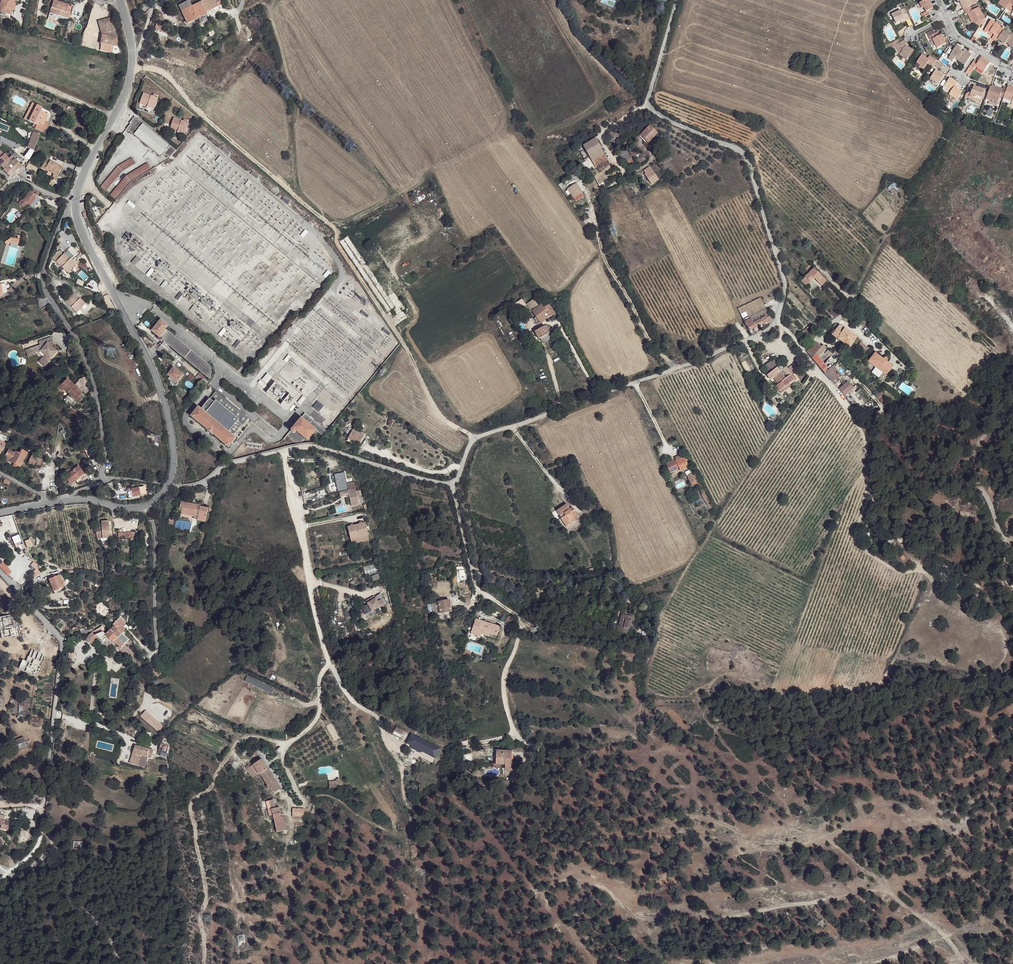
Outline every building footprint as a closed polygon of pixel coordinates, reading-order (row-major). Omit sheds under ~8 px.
[(14,0),(1,0),(0,5),(0,15),(0,14),(5,15),(6,13),(11,15),(12,10),(14,0)] [(50,0),(47,8),(51,9),(49,14),(68,19),(70,11),(72,11),(73,7),(53,1),(50,0)] [(191,6),(189,0),(179,5),(181,11),(191,6)] [(222,4),(220,0),(203,0),(200,2),(205,12),(222,4)] [(933,9),(928,0),(925,0),(920,3),(922,8),(924,7),(926,12),(921,14),(923,18),(929,15),(927,11),(933,9)] [(964,2),(961,3),(964,9),(970,6),(977,2),(976,0),(963,0),(964,2)] [(1011,0),(1001,0),(998,4),(1006,9),(1006,8),(1011,1),(1011,0)] [(187,23),(206,15),(205,12),(200,2),(191,6),(181,11),(187,23)] [(970,6),(964,9),(966,14),(967,13),(972,23),(973,22),(974,24),(979,27),(985,19),(979,7),(972,11),(970,6)] [(905,8),(892,15),(896,23),(901,21),(905,19),(906,21),(910,19),(905,8)] [(117,47),(118,41),(110,17),(98,21),(102,34),(100,44),(117,47)] [(998,39),(1003,31),(1004,30),(999,27),(1000,26),(995,23),(991,20),(985,29),(991,33),(994,35),(992,38),(997,41),(998,39)] [(167,32),(169,29),(156,23),(155,26),(167,32)] [(66,29),(59,27),(58,35),(63,36),(64,33),(66,33),(66,29)] [(943,38),(942,35),(939,36),(937,32),(935,33),(933,30),(927,33),(931,40),(933,39),(937,48),(946,44),(944,40),(943,38)] [(1003,31),(998,39),(1005,44),(1006,42),(1007,41),(1008,42),(1007,43),(1012,47),(1012,46),(1012,35),(1005,30),(1004,31),(1003,31)] [(899,39),(887,45),(889,49),(892,47),(893,48),(896,47),(899,54),(900,54),(900,55),(907,60),(913,50),(906,46),(905,44),(907,44),(905,40),(901,42),(899,39)] [(957,60),(965,65),(972,55),(969,53),(967,52),(964,50),(963,51),(963,52),(959,50),(960,49),(956,47),(950,56),(954,58),(955,57),(958,59),(957,60)] [(927,59),(922,55),(916,63),(920,65),(918,68),(923,71),(927,64),(932,67),(934,64),(936,60),(930,56),(927,59)] [(974,60),(971,66),(974,68),(975,66),(976,65),(985,70),(990,63),(981,57),(978,62),(974,60)] [(941,69),(944,65),(936,60),(934,64),(941,69)] [(939,84),(944,76),(936,70),(930,78),(939,84)] [(957,83),(950,78),(944,86),(948,88),(946,91),(950,94),(949,95),(957,100),(963,92),(955,87),(957,83)] [(1003,98),(1007,88),(1003,87),(1003,89),(992,85),(991,87),(990,87),(987,97),(998,101),(1000,96),(1003,98)] [(948,88),(944,86),(942,90),(949,95),(950,94),(946,91),(948,88)] [(981,100),(985,90),(984,90),(977,87),(974,86),(972,92),(966,94),(965,97),(975,101),(976,99),(977,99),(981,100)] [(1008,86),(1007,88),(1003,98),(1012,101),(1011,105),(1012,106),(1012,88),(1008,86)] [(156,103),(158,98),(159,96),(154,94),(153,97),(143,93),(140,104),(147,106),(147,107),(154,110),(156,103)] [(42,108),(36,105),(28,121),(33,124),(32,126),(35,128),(42,132),(45,126),(47,122),(45,121),(42,119),(45,114),(40,111),(42,108)] [(176,150),(135,117),(129,123),(130,124),(126,129),(161,157),(164,154),(169,158),(176,150)] [(187,128),(189,123),(188,123),(189,121),(184,119),(183,122),(174,118),(170,129),(177,132),(177,133),(184,135),(186,128),(187,128)] [(658,134),(649,126),(640,136),(648,144),(658,134)] [(28,147),(34,150),(40,134),(33,132),(28,147)] [(610,164),(595,138),(583,146),(589,157),(590,158),(595,167),(597,167),(599,171),(610,164)] [(29,160),(34,151),(30,149),(24,157),(29,160)] [(636,165),(625,149),(619,153),(625,163),(627,161),(632,168),(636,165)] [(1,166),(5,169),(8,166),(14,172),(18,169),(21,165),(11,156),(8,159),(1,166)] [(122,171),(135,163),(132,158),(118,166),(100,187),(106,192),(122,171)] [(46,159),(41,168),(53,174),(58,176),(62,167),(46,159)] [(590,169),(585,161),(582,164),(586,171),(590,169)] [(27,166),(26,168),(35,172),(37,168),(28,164),(27,163),(25,165),(27,166)] [(131,181),(151,169),(147,163),(126,176),(110,195),(115,200),(131,181)] [(3,170),(9,177),(12,178),(16,174),(14,172),(8,166),(5,169),(3,170)] [(658,180),(650,167),(644,171),(646,174),(645,174),(652,184),(658,180)] [(259,177),(253,172),(250,174),(257,180),(259,177)] [(582,192),(576,183),(567,189),(576,202),(583,197),(581,193),(582,192)] [(34,190),(32,188),(23,201),(21,200),(18,204),(24,208),(27,204),(30,206),(30,205),(36,197),(37,196),(34,194),(32,192),(34,190)] [(36,197),(30,205),(33,207),(39,199),(36,197)] [(125,241),(130,234),(127,232),(122,238),(125,241)] [(376,278),(347,236),(340,242),(368,283),(376,278)] [(70,259),(64,254),(56,262),(68,273),(72,269),(71,269),(77,264),(71,259),(70,259)] [(135,265),(140,259),(137,256),(131,262),(135,265)] [(805,269),(809,273),(814,268),(809,264),(805,269)] [(826,281),(814,268),(809,273),(805,277),(809,281),(812,278),(814,278),(821,286),(826,281)] [(328,270),(323,276),(326,278),(331,272),(328,270)] [(814,278),(812,278),(809,281),(805,277),(801,281),(806,286),(814,278)] [(849,283),(843,277),(838,282),(844,288),(849,283)] [(163,289),(169,283),(165,280),(160,286),(163,289)] [(74,293),(66,301),(77,313),(80,309),(85,304),(81,299),(80,300),(74,293)] [(743,320),(766,309),(761,298),(738,309),(743,320)] [(554,313),(549,304),(544,307),(542,304),(538,306),(534,299),(527,304),(536,317),(534,318),(537,323),(539,322),(540,323),(554,313)] [(524,303),(522,300),(515,304),(519,309),(519,310),(526,305),(524,303)] [(192,313),(198,306),(195,304),(189,310),(192,313)] [(766,309),(743,320),(749,331),(771,321),(766,309)] [(209,365),(166,329),(166,330),(165,329),(168,326),(161,320),(152,331),(160,338),(209,378),(210,376),(211,375),(211,372),(211,369),(211,367),(209,365)] [(549,334),(547,330),(549,329),(547,325),(535,331),(539,339),(540,338),(549,334)] [(856,337),(839,325),(832,335),(850,347),(856,337)] [(221,337),(226,330),(224,328),(218,334),(221,337)] [(551,339),(549,334),(540,338),(543,343),(551,339)] [(39,342),(40,345),(47,343),(51,346),(54,345),(51,337),(39,342)] [(818,356),(816,354),(822,347),(815,341),(807,352),(825,373),(830,368),(829,367),(828,368),(818,356)] [(865,354),(869,349),(860,342),(856,348),(865,354)] [(40,345),(31,349),(31,351),(34,353),(36,352),(40,351),(45,355),(39,362),(44,366),(57,351),(51,346),(47,343),(40,345)] [(822,347),(816,354),(818,356),(826,347),(823,345),(822,347)] [(31,349),(26,350),(28,357),(37,354),(36,352),(34,353),(31,351),(31,349)] [(832,355),(833,354),(828,350),(825,353),(830,358),(832,355)] [(838,350),(833,354),(832,355),(835,359),(841,353),(838,351),(838,350)] [(884,358),(883,359),(875,353),(868,362),(885,375),(892,366),(886,362),(887,360),(887,359),(886,358),(885,358),(884,358)] [(763,366),(768,374),(777,368),(771,361),(763,366)] [(830,368),(825,373),(832,382),(834,384),(843,378),(833,366),(830,368)] [(183,375),(174,367),(168,375),(170,376),(168,379),(176,385),(178,383),(177,382),(183,375)] [(773,378),(778,384),(775,386),(774,389),(776,392),(779,391),(781,393),(785,390),(783,388),(789,384),(790,385),(794,381),(790,375),(785,379),(777,368),(768,374),(767,375),(771,380),(773,378)] [(267,383),(272,377),(267,373),(262,380),(267,383)] [(66,378),(54,391),(58,396),(64,389),(69,394),(65,399),(72,405),(76,401),(78,403),(81,400),(78,397),(82,393),(71,382),(66,378)] [(839,390),(844,395),(853,388),(848,382),(839,390)] [(248,418),(216,391),(209,400),(206,404),(201,409),(198,407),(191,416),(206,429),(213,435),(213,434),(229,447),(236,438),(233,436),(248,418)] [(300,405),(306,398),(303,396),(297,402),(300,405)] [(327,431),(305,413),(301,418),(291,430),(287,435),(297,443),(301,442),(304,438),(307,441),(316,430),(323,436),(327,431)] [(359,445),(364,435),(360,433),(353,429),(350,435),(349,437),(355,440),(354,442),(359,445)] [(98,438),(86,446),(88,449),(100,442),(98,438)] [(14,453),(9,450),(5,457),(10,460),(10,461),(14,463),(19,466),(20,466),(21,464),(23,465),(24,462),(23,462),(27,453),(21,450),(19,453),(15,451),(14,453)] [(43,453),(37,450),(34,457),(41,459),(43,453)] [(41,459),(34,457),(31,455),(28,463),(40,468),(43,460),(41,459)] [(688,467),(684,457),(682,458),(676,461),(676,462),(675,463),(674,461),(666,464),(670,473),(678,469),(677,467),(679,467),(680,471),(688,467)] [(73,470),(64,476),(70,485),(76,481),(78,483),(87,477),(84,472),(83,473),(78,466),(73,470)] [(693,473),(687,476),(691,483),(692,486),(696,484),(696,485),(697,485),(700,484),(695,474),(693,473)] [(349,495),(351,506),(359,505),(358,500),(361,500),(359,491),(356,491),(354,482),(347,484),(348,490),(339,492),(340,497),(349,495)] [(700,484),(697,485),(708,508),(712,506),(700,484)] [(132,489),(133,497),(141,495),(146,494),(145,487),(139,488),(139,487),(132,489)] [(316,492),(319,499),(327,496),(325,489),(316,492)] [(182,510),(181,514),(194,517),(194,515),(198,516),(197,520),(205,522),(208,508),(200,507),(196,506),(196,505),(181,501),(179,509),(182,510)] [(570,509),(566,504),(556,511),(562,518),(560,519),(566,527),(571,523),(569,520),(573,517),(574,518),(578,515),(574,510),(572,511),(570,509)] [(96,532),(97,538),(110,538),(109,520),(101,521),(102,532),(100,532),(96,532)] [(348,527),(351,539),(368,535),(365,523),(362,524),(360,524),(353,526),(351,526),(348,527)] [(368,535),(351,539),(352,544),(369,539),(368,535)] [(6,573),(9,570),(0,559),(0,567),(6,573)] [(64,587),(59,575),(55,577),(54,575),(52,576),(52,578),(49,579),(53,591),(64,587)] [(361,608),(365,615),(386,604),(381,594),(375,597),(376,599),(367,603),(368,604),(361,608)] [(451,611),(449,600),(431,603),(432,605),(433,614),(451,611)] [(618,626),(617,632),(628,635),(631,621),(632,617),(629,616),(623,614),(620,626),(618,626)] [(508,616),(505,622),(516,628),(518,622),(514,619),(508,616)] [(134,653),(124,644),(129,640),(122,633),(125,630),(121,626),(125,622),(120,617),(113,624),(114,626),(108,633),(105,630),(103,631),(101,627),(94,631),(96,634),(94,635),(92,633),(91,634),(86,641),(92,644),(97,637),(102,642),(107,637),(129,658),(130,658),(131,659),(134,656),(132,655),(134,653)] [(475,619),(472,628),(479,630),(478,633),(481,634),(490,636),(490,634),(497,635),(499,627),(475,619)] [(472,628),(471,633),(480,636),(481,634),(478,633),(479,630),(472,628)] [(35,676),(44,655),(31,649),(26,662),(21,660),(18,669),(35,676)] [(151,670),(155,675),(162,669),(158,665),(151,670)] [(272,694),(274,689),(247,677),(244,682),(272,694)] [(41,719),(30,717),(29,725),(40,727),(41,719)] [(431,745),(396,727),(393,733),(428,751),(431,745)] [(376,738),(383,735),(380,729),(373,732),(376,738)] [(15,740),(19,749),(27,746),(23,737),(15,740)] [(169,746),(161,743),(158,755),(166,757),(169,746)] [(154,750),(135,745),(132,754),(136,755),(140,756),(140,758),(138,765),(145,767),(148,757),(151,758),(154,750)] [(431,745),(428,751),(427,753),(435,758),(439,749),(431,745)] [(513,751),(496,750),(496,764),(505,764),(511,765),(511,757),(513,757),(513,751)] [(280,789),(262,759),(261,759),(257,762),(253,764),(253,765),(250,766),(249,764),(245,767),(251,775),(257,771),(259,774),(260,776),(261,775),(267,785),(266,786),(266,787),(268,789),(269,789),(270,788),(270,790),(272,788),(275,793),(280,789)] [(343,783),(339,778),(335,781),(329,781),(329,788),(337,787),(343,783)] [(277,832),(286,830),(283,816),(281,817),(279,807),(275,808),(274,799),(269,800),(271,809),(269,810),(270,815),(273,815),(277,832)] [(2,825),(1,828),(8,830),(10,821),(0,819),(0,824),(2,825)]
